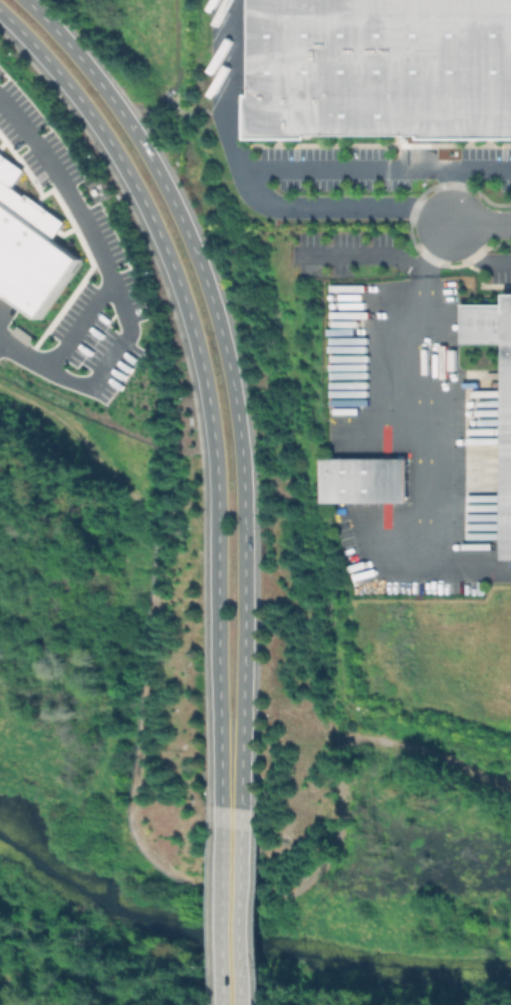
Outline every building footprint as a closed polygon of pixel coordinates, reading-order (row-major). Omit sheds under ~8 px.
[(250,134),(510,134),(510,0),(250,0),(250,134)] [(39,315),(79,258),(52,240),(65,221),(26,194),(25,196),(13,187),(26,169),(0,151),(0,287),(39,315)] [(501,294),(510,294),(510,561),(500,561),(500,343),(458,343),(458,303),(501,303),(501,294)] [(407,458),(318,458),(318,502),(407,503),(407,458)]
